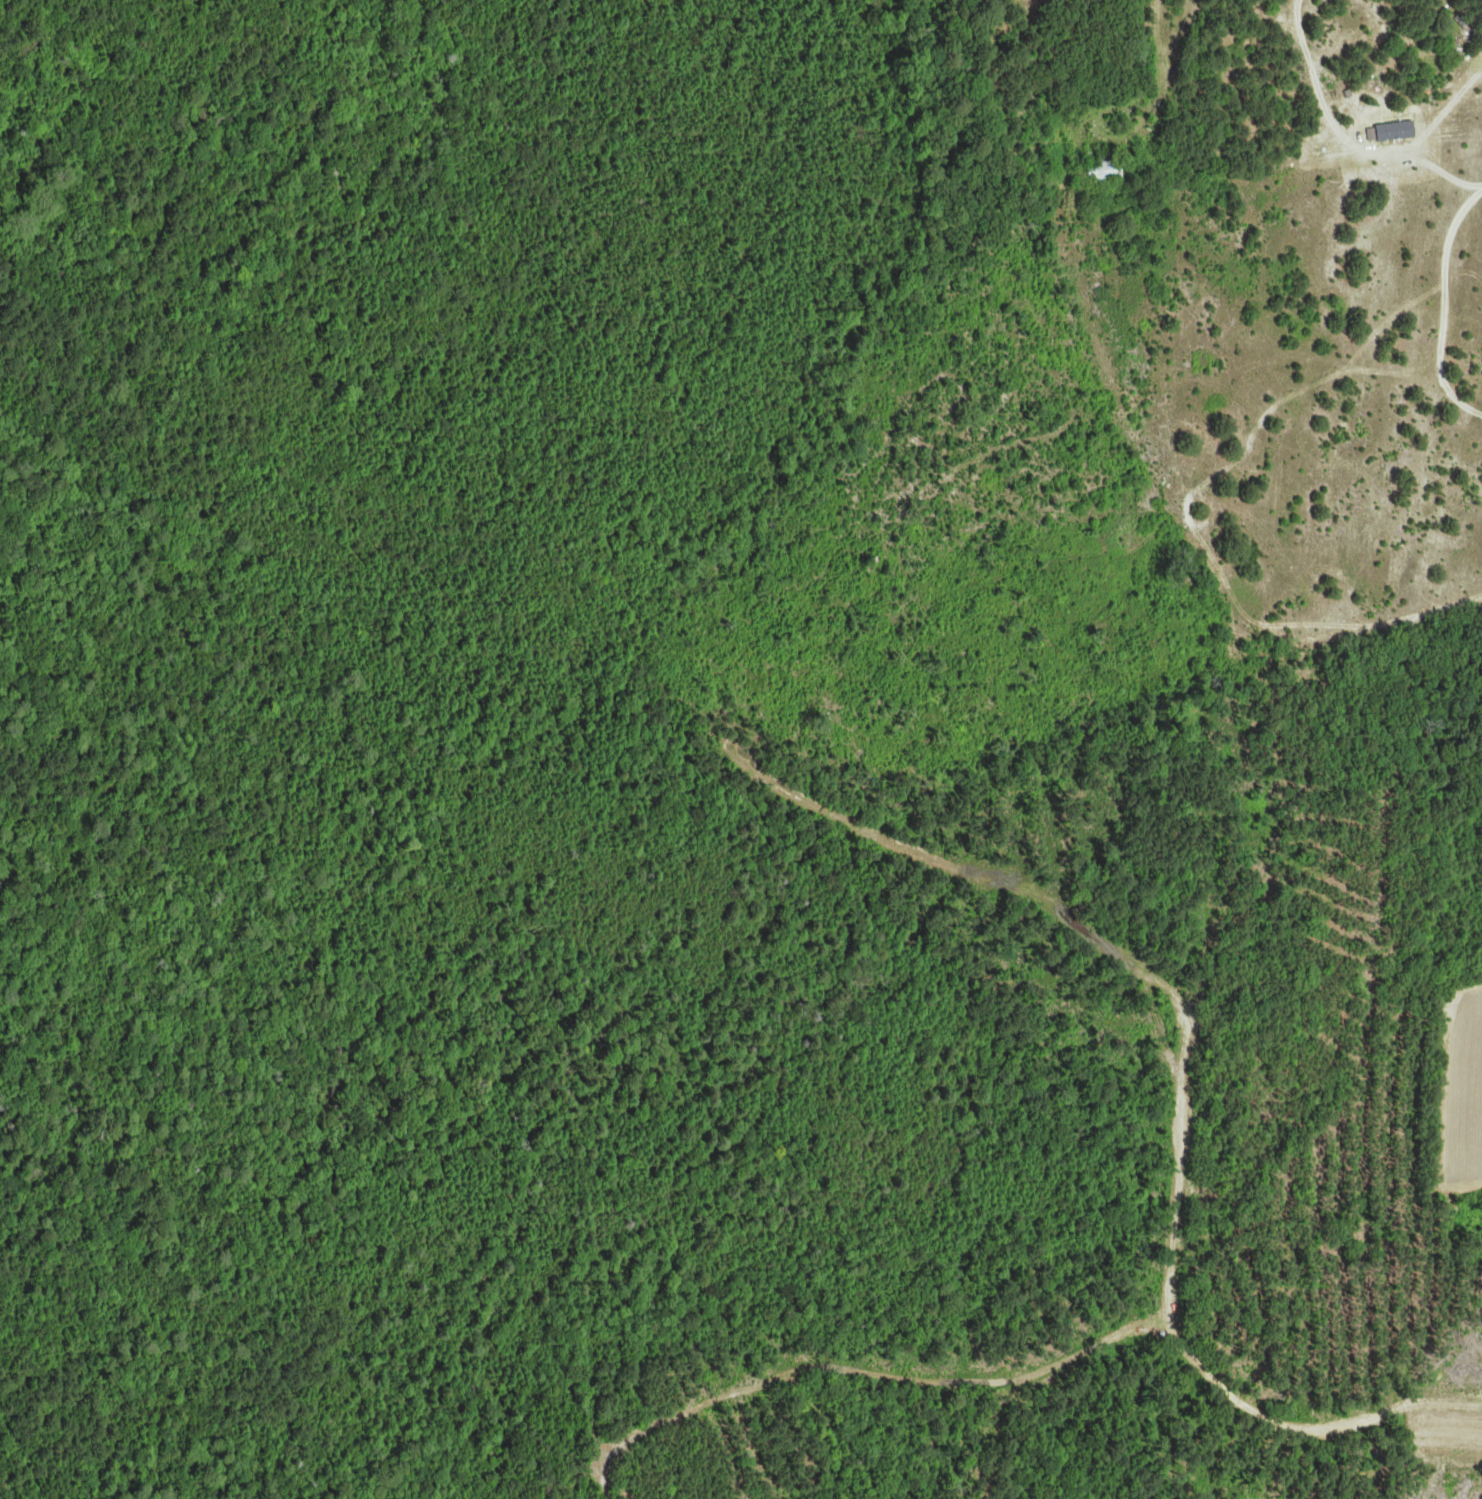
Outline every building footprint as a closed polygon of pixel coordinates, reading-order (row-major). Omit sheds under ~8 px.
[(1091,180),(1125,179),(1125,161),(1091,161),(1091,180)]
